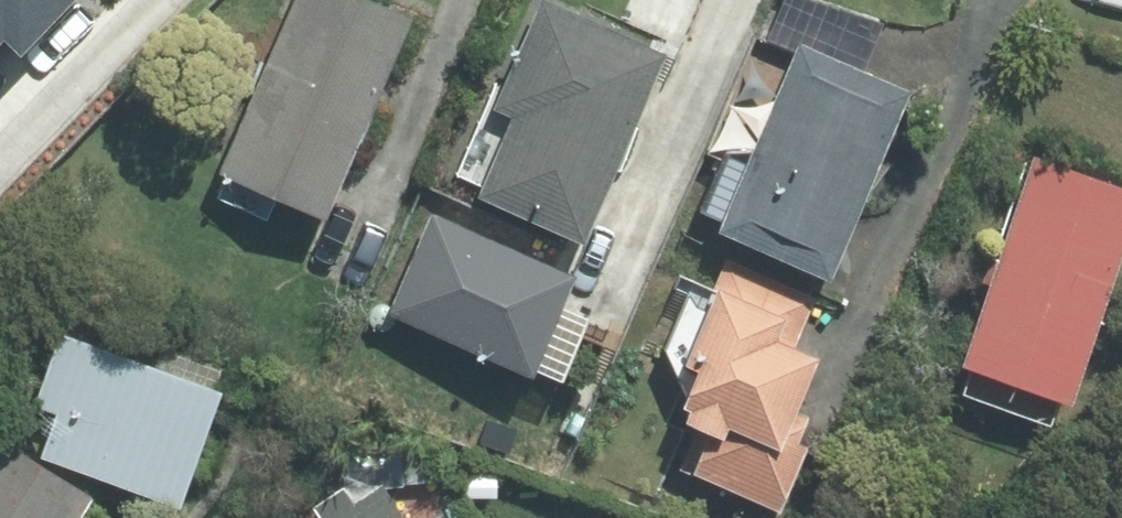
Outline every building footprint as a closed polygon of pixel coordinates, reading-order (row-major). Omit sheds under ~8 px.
[(4,39),(21,55),(75,0),(0,0),(0,43),(4,39)] [(352,0),(283,0),(201,177),(303,224),(398,21),(370,8),(352,0)] [(784,56),(790,44),(857,76),(875,24),(813,0),(766,0),(747,38),(784,56)] [(563,248),(651,58),(591,31),(530,3),(482,106),(502,115),(462,202),(563,248)] [(857,76),(790,44),(784,56),(701,232),(808,282),(897,95),(857,76)] [(1121,215),(1121,198),(1099,189),(1021,160),(941,373),(1048,413),(1121,215)] [(432,214),(387,316),(533,379),(536,372),(564,308),(577,277),(432,214)] [(808,298),(721,260),(655,410),(663,414),(659,424),(684,435),(667,473),(760,513),(800,422),(776,412),(799,361),(784,354),(808,298)] [(591,319),(564,308),(536,372),(563,384),(591,319)] [(204,392),(49,335),(21,408),(42,416),(27,458),(161,508),(204,392)] [(79,501),(0,450),(0,517),(67,517),(79,501)] [(373,484),(343,502),(336,490),(302,510),(306,517),(393,517),(373,484)]
